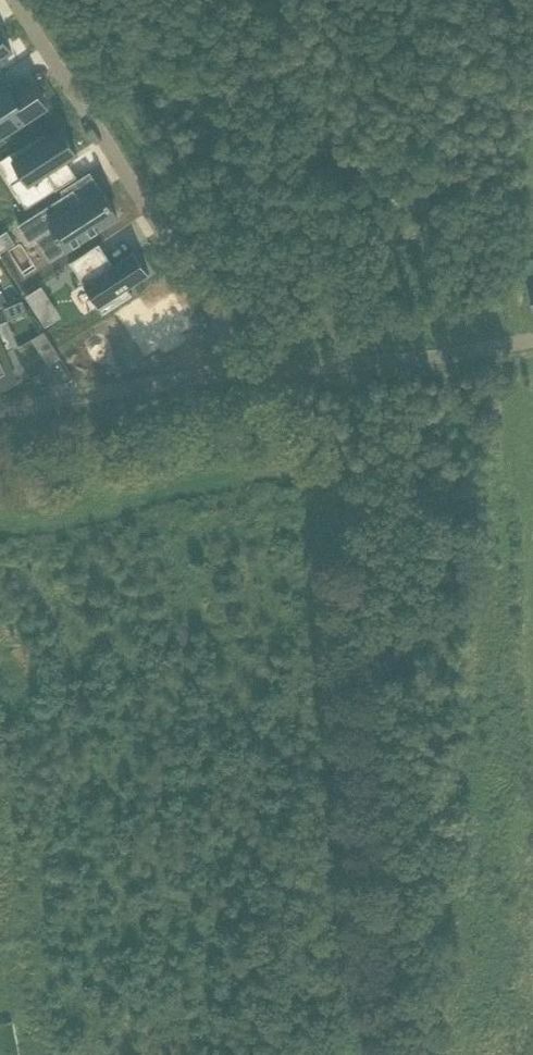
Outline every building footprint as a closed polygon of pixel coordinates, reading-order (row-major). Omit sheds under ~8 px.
[(12,51),(0,32),(0,58),(12,51)] [(5,132),(17,125),(27,118),(39,111),(47,105),(39,93),(40,93),(34,85),(31,80),(26,83),(12,92),(8,85),(3,88),(0,90),(0,136),(5,132)] [(45,133),(12,155),(25,175),(12,183),(27,207),(58,186),(49,172),(78,153),(61,127),(47,137),(45,133)] [(74,189),(19,224),(30,241),(54,226),(68,247),(118,215),(101,190),(82,202),(74,189)] [(0,235),(0,252),(15,243),(8,230),(0,235)] [(99,243),(71,261),(85,283),(84,283),(98,305),(99,305),(104,312),(132,294),(127,287),(149,273),(135,251),(113,265),(99,243)] [(42,286),(27,296),(37,311),(44,306),(51,301),(42,286)] [(0,291),(0,307),(8,303),(2,290),(0,291)] [(23,300),(4,307),(9,319),(28,311),(23,300)] [(53,345),(42,352),(49,363),(60,356),(53,345)] [(27,375),(15,348),(14,347),(10,348),(5,351),(5,352),(0,354),(0,386),(27,375)]
